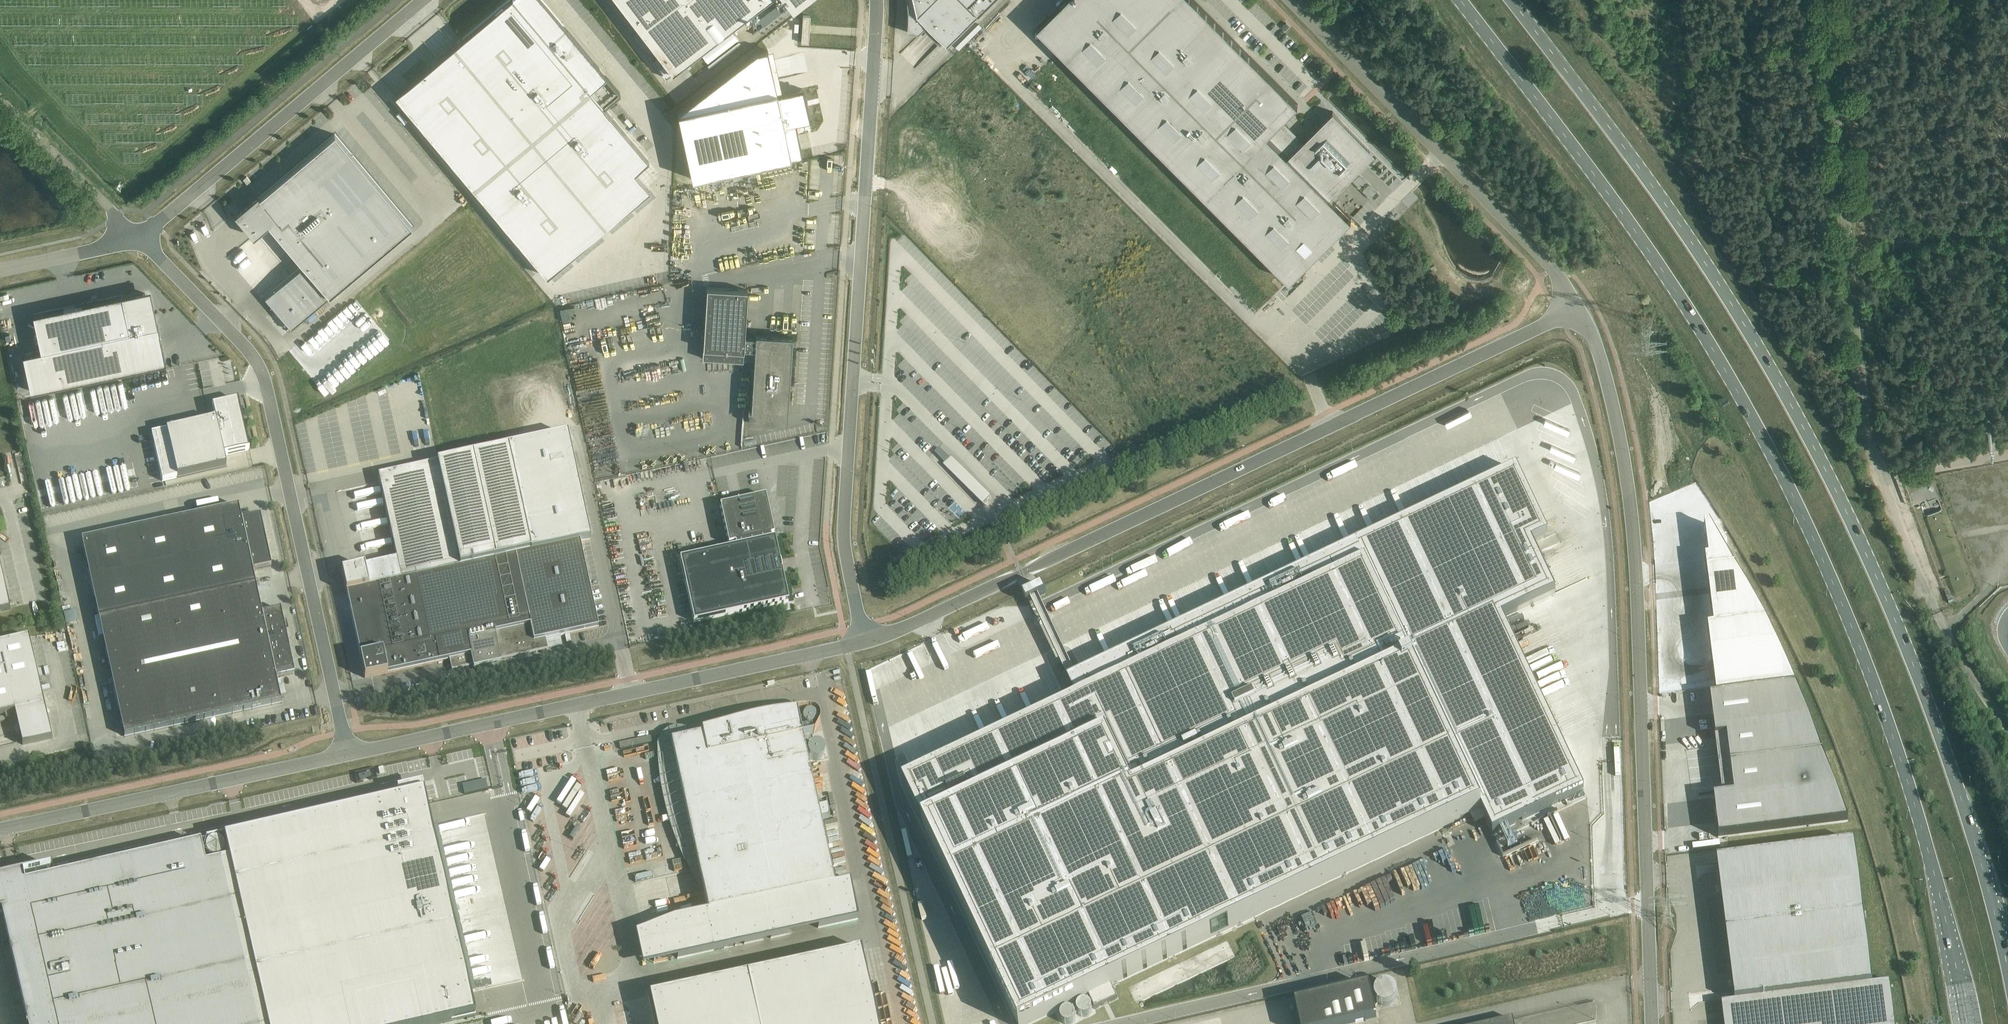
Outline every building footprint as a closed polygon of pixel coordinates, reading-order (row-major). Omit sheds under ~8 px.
[(394,95),(547,277),(651,190),(635,172),(649,160),(604,106),(584,81),(600,68),(565,26),(542,0),(507,0),(453,46),(438,58),(394,95)] [(659,54),(652,60),(666,78),(673,72),(672,71),(728,27),(764,0),(618,0),(659,54)] [(909,5),(909,9),(909,16),(909,20),(908,31),(908,32),(908,33),(909,30),(920,31),(928,22),(948,42),(990,0),(908,0),(909,5)] [(1037,27),(1289,280),(1351,218),(1329,196),(1347,178),(1348,179),(1357,171),(1353,167),(1370,150),(1344,123),(1333,111),(1298,147),(1276,125),(1298,104),(1195,0),(1064,0),(1037,27)] [(801,42),(808,43),(810,16),(803,15),(801,42)] [(757,52),(678,112),(692,178),(802,155),(795,122),(809,119),(806,101),(803,88),(777,94),(774,80),(763,83),(759,62),(770,60),(768,49),(757,52)] [(291,328),(412,226),(334,134),(259,197),(258,195),(234,214),(253,237),(269,224),(303,265),(265,297),(291,328)] [(707,287),(702,358),(743,361),(744,349),(755,349),(751,411),(746,411),(751,412),(788,414),(793,337),(756,334),(756,336),(745,336),(747,290),(707,287)] [(41,350),(23,354),(31,391),(166,362),(158,325),(156,326),(145,293),(123,298),(122,295),(33,314),(41,350)] [(1556,357),(1568,355),(1566,343),(1554,346),(1556,357)] [(249,450),(242,419),(238,400),(228,402),(212,406),(215,419),(166,431),(177,478),(227,467),(224,456),(249,450)] [(396,559),(341,571),(346,592),(364,678),(449,659),(451,670),(452,671),(472,666),(473,669),(501,663),(500,660),(548,650),(548,649),(545,638),(598,627),(580,543),(590,540),(567,434),(509,447),(378,475),(396,559)] [(903,783),(1017,1023),(1029,1023),(1091,995),(1097,1008),(1106,1004),(1117,998),(1111,985),(1212,938),(1481,810),(1493,835),(1584,792),(1502,619),(1555,594),(1532,544),(1545,538),(1514,471),(1362,543),(1068,682),(1077,701),(903,783)] [(680,559),(693,622),(788,601),(782,573),(779,573),(779,569),(781,568),(780,564),(779,564),(778,564),(777,561),(777,560),(779,560),(774,538),(771,539),(771,536),(774,535),(765,496),(751,499),(751,501),(738,504),(738,502),(720,506),(728,545),(735,544),(735,546),(680,559)] [(103,639),(124,737),(281,703),(276,678),(294,674),(280,610),(262,614),(252,571),(271,567),(260,516),(241,520),(239,508),(239,506),(82,540),(99,619),(95,620),(99,640),(103,639)] [(1709,524),(1704,525),(1708,559),(1705,559),(1713,627),(1707,628),(1711,658),(1716,696),(1710,697),(1716,748),(1718,766),(1718,768),(1721,786),(1722,796),(1713,797),(1718,838),(1728,837),(1848,822),(1796,687),(1766,621),(1709,524)] [(0,565),(0,612),(10,610),(0,565)] [(1042,586),(1022,595),(1026,603),(1045,594),(1042,586)] [(1010,602),(958,622),(963,634),(1015,615),(1010,602)] [(67,624),(80,621),(78,610),(65,612),(67,624)] [(950,629),(923,640),(932,659),(946,653),(944,647),(955,642),(950,629)] [(29,637),(0,643),(0,715),(15,712),(23,745),(52,738),(40,684),(43,683),(41,677),(38,678),(29,637)] [(702,735),(670,741),(707,912),(706,912),(714,951),(858,920),(849,881),(834,884),(820,820),(829,818),(826,801),(816,803),(802,736),(797,714),(796,711),(794,711),(789,711),(784,712),(780,712),(775,713),(772,713),(768,714),(764,715),(760,716),(756,716),(752,717),(749,718),(746,719),(740,720),(730,723),(723,725),(709,729),(701,731),(702,735)] [(802,719),(802,721),(802,722),(803,723),(803,724),(804,725),(805,726),(807,727),(808,727),(809,727),(811,727),(812,727),(814,726),(815,725),(815,723),(816,722),(816,721),(816,720),(816,718),(815,717),(815,716),(814,715),(813,714),(811,713),(810,713),(808,713),(807,713),(806,714),(805,714),(804,715),(803,716),(802,718),(802,719)] [(650,737),(619,743),(620,749),(651,743),(650,737)] [(807,750),(807,751),(807,753),(807,755),(808,757),(809,758),(811,759),(812,760),(813,760),(815,760),(817,760),(818,760),(820,759),(822,758),(823,757),(823,755),(824,754),(824,752),(824,751),(824,749),(823,748),(823,747),(822,746),(821,745),(820,744),(818,743),(817,743),(816,743),(814,743),(813,743),(812,744),(810,745),(809,746),(808,748),(807,750)] [(0,878),(0,913),(6,911),(32,1023),(440,1023),(476,1016),(470,993),(475,992),(436,825),(431,826),(426,803),(423,792),(422,789),(400,794),(400,797),(224,837),(229,859),(205,865),(200,843),(25,883),(23,874),(52,868),(52,866),(0,878)] [(224,852),(224,850),(224,848),(224,847),(223,845),(222,844),(221,843),(220,842),(218,841),(216,841),(215,841),(213,841),(212,841),(210,842),(209,843),(208,844),(207,845),(206,847),(206,848),(206,850),(206,852),(206,853),(207,855),(208,856),(209,857),(210,858),(212,859),(213,859),(215,859),(216,859),(218,859),(220,858),(221,857),(222,856),(223,855),(224,853),(224,852)] [(1716,859),(1734,1001),(1721,1003),(1723,1023),(1895,1023),(1890,982),(1872,984),(1854,841),(1716,859)] [(864,949),(648,996),(654,1023),(880,1023),(864,949)] [(1397,996),(1397,994),(1397,992),(1397,991),(1396,989),(1395,987),(1393,986),(1392,985),(1390,984),(1388,983),(1386,983),(1384,983),(1382,984),(1380,984),(1378,986),(1377,987),(1376,989),(1375,991),(1374,992),(1374,994),(1374,996),(1375,998),(1376,1000),(1377,1002),(1378,1003),(1380,1004),(1382,1005),(1384,1006),(1386,1006),(1388,1006),(1390,1005),(1392,1004),(1393,1003),(1395,1002),(1396,1000),(1397,998),(1397,996)] [(1295,1003),(1299,1023),(1352,1023),(1376,1018),(1369,986),(1295,1003)] [(1076,1008),(1076,1009),(1076,1010),(1076,1011),(1077,1011),(1077,1012),(1077,1013),(1078,1014),(1079,1014),(1079,1015),(1080,1015),(1080,1016),(1081,1016),(1082,1016),(1083,1017),(1084,1017),(1085,1017),(1086,1017),(1086,1016),(1087,1016),(1088,1016),(1089,1015),(1090,1015),(1090,1014),(1091,1014),(1091,1013),(1091,1012),(1092,1012),(1092,1011),(1092,1010),(1092,1009),(1092,1008),(1092,1007),(1092,1006),(1091,1006),(1091,1005),(1091,1004),(1090,1004),(1090,1003),(1089,1003),(1089,1002),(1088,1002),(1087,1001),(1086,1001),(1085,1001),(1084,1001),(1083,1001),(1082,1001),(1081,1001),(1081,1002),(1080,1002),(1079,1003),(1078,1003),(1078,1004),(1077,1005),(1077,1006),(1077,1007),(1076,1007),(1076,1008)] [(1060,1017),(1060,1018),(1061,1018),(1061,1019),(1061,1020),(1062,1021),(1062,1022),(1063,1022),(1063,1023),(1064,1023),(1065,1023),(1071,1023),(1072,1023),(1073,1023),(1073,1022),(1074,1022),(1074,1021),(1075,1021),(1075,1020),(1075,1019),(1076,1018),(1076,1017),(1076,1016),(1076,1015),(1075,1015),(1075,1014),(1075,1013),(1074,1012),(1074,1011),(1073,1011),(1072,1010),(1071,1010),(1070,1010),(1070,1009),(1069,1009),(1068,1009),(1067,1009),(1066,1009),(1065,1010),(1064,1010),(1063,1011),(1062,1012),(1062,1013),(1061,1013),(1061,1014),(1061,1015),(1060,1016),(1060,1017)]
